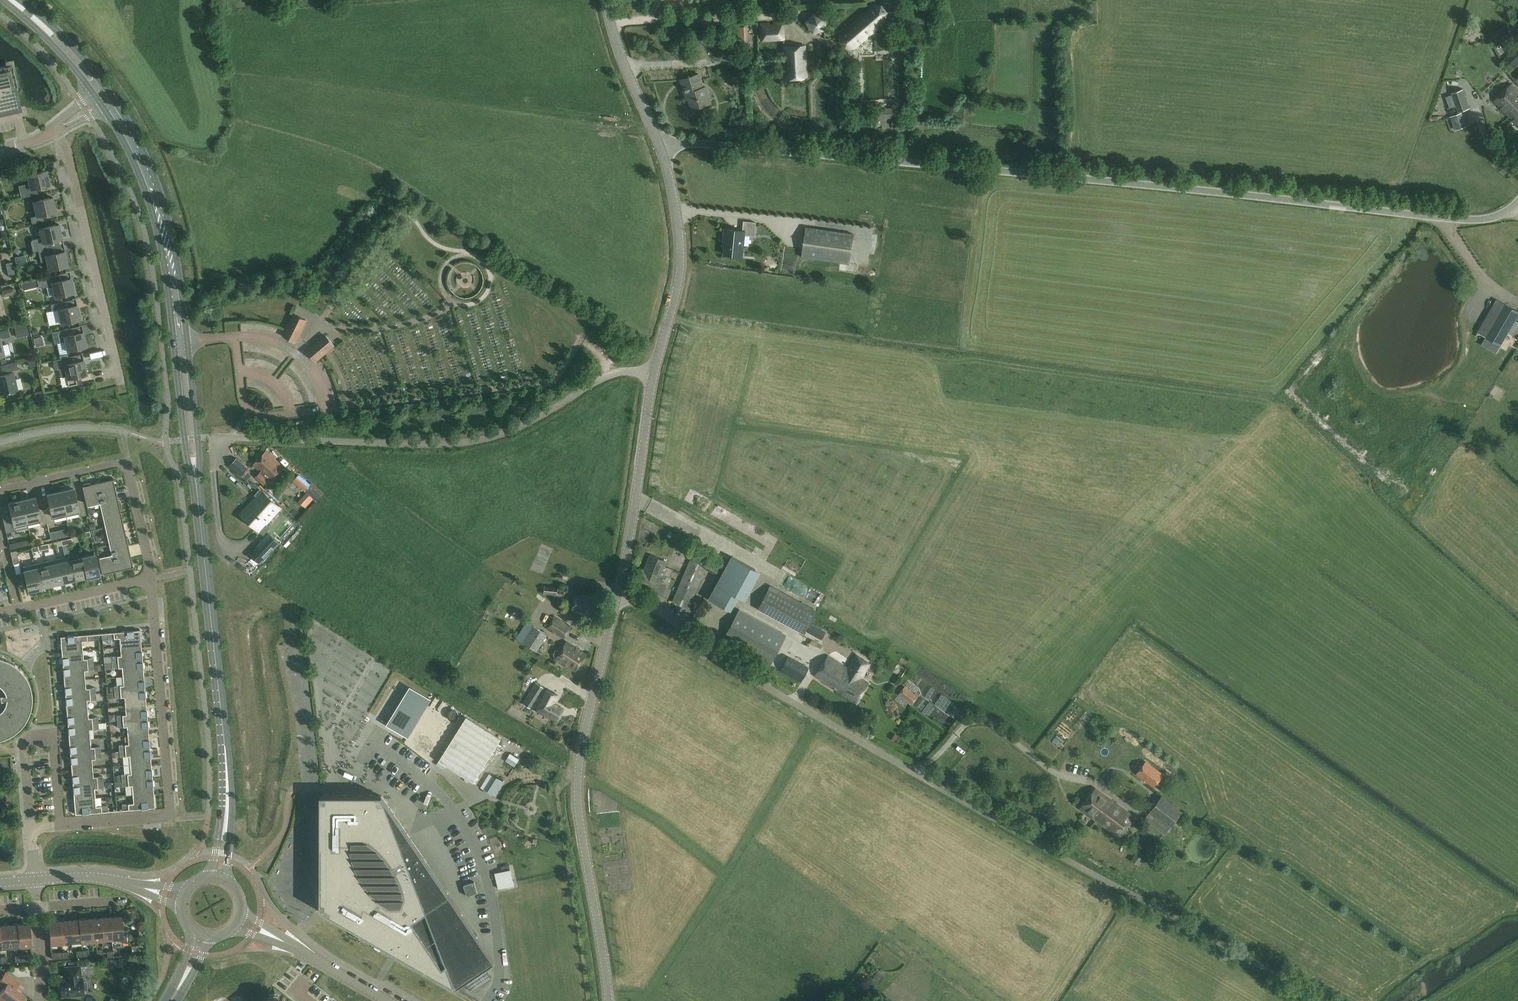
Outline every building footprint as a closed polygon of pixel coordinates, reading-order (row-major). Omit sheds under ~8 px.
[(872,5),(840,33),(839,40),(845,47),(853,48),(886,20),(886,13),(881,6),(872,5)] [(807,22),(813,31),(824,29),(825,17),(814,13),(807,22)] [(783,38),(782,23),(761,24),(761,39),(783,38)] [(1511,34),(1509,32),(1506,25),(1490,34),(1495,43),(1511,34)] [(717,51),(717,42),(708,41),(708,51),(717,51)] [(1500,53),(1512,49),(1510,43),(1498,47),(1500,53)] [(806,77),(805,46),(784,47),(785,79),(806,77)] [(1516,66),(1517,64),(1517,52),(1515,49),(1503,60),(1513,70),(1516,66)] [(18,107),(14,88),(17,87),(14,70),(10,71),(9,68),(6,69),(6,65),(0,66),(0,111),(18,107)] [(692,109),(711,103),(706,87),(703,88),(699,74),(681,80),(687,100),(689,100),(692,109)] [(1511,85),(1494,101),(1517,126),(1517,92),(1511,85)] [(1458,112),(1469,108),(1463,89),(1451,93),(1458,112)] [(47,170),(27,175),(29,184),(19,186),(22,198),(38,194),(36,188),(50,185),(47,170)] [(33,202),(36,216),(30,217),(32,224),(44,221),(43,214),(56,211),(53,197),(33,202)] [(724,254),(742,256),(744,235),(755,236),(756,222),(744,221),(743,232),(725,230),(723,245),(725,245),(724,254)] [(59,224),(39,229),(41,238),(32,240),(31,242),(33,252),(38,251),(50,248),(49,241),(62,238),(59,224)] [(806,227),(801,257),(849,264),(854,234),(806,227)] [(50,248),(38,251),(41,262),(46,261),(48,270),(68,265),(65,251),(52,254),(50,248)] [(22,290),(38,286),(38,287),(52,288),(54,297),(75,292),(71,278),(58,281),(56,275),(36,279),(21,283),(22,290)] [(1485,336),(1501,345),(1517,317),(1517,311),(1504,303),(1498,300),(1480,333),(1485,336)] [(52,311),(53,311),(56,324),(60,323),(61,324),(81,319),(77,305),(64,308),(62,302),(50,304),(52,311)] [(295,342),(298,336),(306,320),(295,314),(284,336),(295,342)] [(16,336),(26,334),(24,324),(14,326),(16,336)] [(69,328),(56,331),(58,338),(64,337),(67,351),(87,346),(83,332),(70,335),(69,328)] [(1,339),(10,337),(8,329),(0,331),(0,357),(5,356),(1,339)] [(315,361),(334,345),(326,335),(307,351),(315,361)] [(70,363),(69,357),(53,360),(55,369),(59,368),(61,377),(66,376),(69,386),(81,383),(79,376),(87,374),(84,360),(70,363)] [(2,373),(18,369),(16,362),(1,366),(2,373)] [(18,390),(14,373),(0,376),(0,394),(18,390)] [(1498,397),(1501,389),(1493,386),(1491,394),(1498,397)] [(268,478),(271,481),(284,468),(267,452),(254,465),(262,472),(260,473),(257,477),(264,484),(268,480),(267,479),(268,478)] [(242,477),(249,470),(237,458),(231,466),(242,477)] [(299,475),(294,481),(308,493),(314,498),(316,500),(322,495),(299,475)] [(84,486),(82,486),(87,507),(88,507),(87,506),(101,503),(101,502),(100,498),(116,495),(115,488),(113,479),(90,485),(89,483),(83,484),(84,486)] [(74,488),(60,491),(66,516),(79,514),(79,516),(86,515),(83,501),(77,502),(74,488)] [(257,496),(241,513),(259,530),(280,508),(259,489),(255,494),(257,496)] [(60,491),(47,494),(50,509),(44,510),(47,523),(54,522),(53,519),(66,516),(60,491)] [(308,493),(300,502),(306,507),(314,498),(308,493)] [(117,501),(116,495),(100,498),(101,502),(101,503),(106,527),(123,523),(120,508),(122,508),(120,502),(118,502),(118,501),(117,501)] [(35,497),(22,500),(28,525),(40,522),(41,525),(47,523),(44,510),(38,511),(35,497)] [(12,517),(4,519),(3,519),(6,533),(16,531),(15,528),(28,525),(22,500),(9,503),(12,517)] [(127,538),(123,523),(106,527),(113,556),(129,552),(128,546),(128,544),(130,544),(129,538),(127,538)] [(67,528),(49,532),(51,539),(69,535),(67,528)] [(252,553),(251,552),(250,554),(260,563),(279,543),(269,533),(256,547),(257,548),(252,553)] [(17,547),(32,544),(31,539),(16,542),(17,547)] [(677,540),(675,544),(678,551),(682,553),(683,550),(686,544),(677,540)] [(693,554),(687,567),(703,573),(706,568),(716,574),(722,563),(695,548),(693,554)] [(11,552),(13,564),(19,563),(16,551),(11,552)] [(99,558),(102,574),(104,574),(104,576),(110,574),(110,572),(133,567),(131,558),(130,559),(129,552),(113,556),(99,559),(99,558)] [(95,554),(83,557),(87,577),(87,578),(99,575),(99,571),(95,554)] [(656,595),(663,577),(661,576),(667,561),(650,555),(644,570),(642,568),(635,586),(656,595)] [(71,560),(70,556),(58,559),(64,582),(75,579),(71,560)] [(717,585),(740,597),(756,569),(732,556),(717,585)] [(83,557),(71,560),(75,579),(87,577),(83,557)] [(58,559),(47,561),(52,585),(64,582),(58,559)] [(52,585),(47,561),(35,564),(40,587),(41,587),(52,585)] [(40,587),(35,564),(23,567),(24,572),(22,573),(24,580),(26,579),(28,588),(28,591),(41,588),(41,587),(40,587)] [(667,567),(663,576),(677,582),(680,572),(667,567)] [(684,574),(673,602),(683,606),(689,608),(700,581),(684,574)] [(544,594),(558,595),(559,588),(542,586),(542,594),(544,594)] [(816,611),(771,586),(760,605),(806,630),(816,611)] [(596,616),(599,599),(576,594),(572,611),(596,616)] [(506,617),(512,620),(516,614),(511,610),(506,617)] [(772,666),(787,636),(741,611),(725,641),(772,666)] [(564,638),(571,626),(554,616),(547,628),(564,638)] [(523,643),(534,626),(527,622),(516,639),(523,643)] [(826,632),(811,624),(807,631),(822,639),(826,632)] [(547,635),(534,626),(523,643),(537,652),(547,635)] [(124,647),(141,645),(140,630),(108,633),(108,639),(123,638),(124,647)] [(93,640),(93,634),(60,637),(62,652),(79,650),(78,642),(93,640)] [(805,638),(796,636),(794,644),(804,646),(805,638)] [(566,642),(560,652),(558,650),(556,651),(553,654),(554,656),(556,658),(555,660),(565,666),(566,665),(576,671),(586,655),(566,642)] [(124,647),(124,655),(104,657),(104,663),(142,660),(141,645),(124,647)] [(80,659),(79,650),(62,652),(63,666),(93,664),(93,658),(80,659)] [(861,678),(870,663),(857,655),(848,669),(828,657),(816,676),(857,702),(869,683),(861,678)] [(1,737),(2,739),(4,738),(7,737),(10,736),(12,734),(11,731),(16,727),(18,730),(21,727),(23,725),(25,722),(26,720),(28,717),(25,715),(27,709),(31,710),(31,706),(32,702),(32,699),(32,695),(31,692),(31,688),(30,685),(28,681),(25,683),(22,677),(24,675),(22,672),(20,670),(18,668),(16,666),(13,664),(11,667),(5,663),(6,660),(3,659),(0,658),(0,696),(0,700),(0,737),(1,737)] [(802,682),(810,668),(790,658),(782,671),(802,682)] [(142,660),(104,663),(105,669),(125,667),(126,676),(144,675),(142,660)] [(94,670),(93,664),(63,666),(64,681),(82,680),(81,671),(85,671),(94,670)] [(144,675),(126,676),(127,685),(123,685),(114,686),(114,692),(145,689),(144,675)] [(82,689),(82,680),(64,681),(65,696),(96,694),(95,688),(82,689)] [(523,703),(530,708),(543,688),(536,683),(523,703)] [(909,703),(915,695),(906,688),(900,696),(909,703)] [(146,704),(145,689),(114,692),(115,698),(128,697),(129,706),(146,704)] [(547,690),(541,703),(537,710),(558,721),(564,710),(552,704),(554,701),(555,701),(558,695),(547,690)] [(96,699),(96,694),(65,696),(66,711),(84,709),(83,701),(87,700),(96,699)] [(403,732),(407,735),(425,707),(424,706),(406,696),(389,724),(402,733),(403,732)] [(921,709),(926,713),(933,704),(928,700),(921,709)] [(146,704),(129,706),(129,714),(126,715),(116,716),(117,721),(147,719),(146,704)] [(85,718),(84,709),(66,711),(68,726),(98,723),(98,717),(85,718)] [(473,783),(501,739),(466,717),(439,761),(473,783)] [(147,719),(117,721),(117,727),(130,726),(131,735),(149,734),(147,719)] [(99,729),(98,723),(68,726),(69,740),(86,739),(86,730),(89,730),(99,729)] [(149,734),(131,735),(132,744),(128,744),(119,745),(119,751),(150,748),(149,734)] [(1057,735),(1051,741),(1058,748),(1064,743),(1057,735)] [(909,751),(913,742),(901,737),(897,746),(909,751)] [(86,739),(69,740),(70,755),(101,752),(100,747),(87,747),(86,739)] [(151,763),(150,748),(119,751),(120,757),(123,757),(123,765),(134,764),(151,763)] [(101,758),(101,752),(70,755),(71,770),(89,768),(88,760),(92,759),(101,758)] [(510,753),(505,760),(514,766),(519,759),(510,753)] [(1164,775),(1146,761),(1136,775),(1154,788),(1164,775)] [(151,763),(134,764),(134,773),(131,774),(121,774),(122,780),(152,778),(151,763)] [(90,777),(89,768),(71,770),(73,785),(103,782),(103,776),(90,777)] [(489,774),(481,787),(488,792),(496,778),(489,774)] [(122,780),(122,781),(114,781),(115,787),(120,786),(122,786),(135,785),(136,794),(154,792),(152,778),(122,780)] [(104,788),(103,782),(73,785),(74,800),(91,798),(91,789),(94,789),(104,788)] [(1120,837),(1134,817),(1096,789),(1081,809),(1120,837)] [(154,792),(136,794),(137,803),(122,804),(122,810),(155,808),(154,792)] [(425,813),(429,793),(423,792),(419,812),(425,813)] [(320,909),(457,988),(494,963),(382,795),(320,795),(320,909)] [(1148,814),(1162,824),(1168,828),(1179,814),(1172,809),(1173,807),(1160,797),(1148,814)] [(92,807),(91,798),(74,800),(75,814),(108,812),(107,805),(92,807)] [(1131,861),(1139,866),(1146,855),(1138,850),(1131,861)] [(614,863),(614,855),(604,855),(604,863),(614,863)] [(495,873),(499,889),(514,885),(510,869),(495,873)] [(478,893),(474,882),(463,885),(467,896),(478,893)] [(110,917),(112,938),(122,938),(123,942),(129,942),(128,930),(122,930),(121,916),(120,916),(110,917)] [(112,938),(110,917),(100,918),(102,939),(112,938)] [(100,918),(90,919),(92,940),(101,939),(102,939),(100,918)] [(79,920),(70,920),(71,942),(81,941),(80,919),(79,919),(79,920)] [(92,940),(90,919),(80,919),(81,941),(82,941),(92,940)] [(60,921),(59,921),(61,943),(61,942),(71,942),(70,920),(60,921)] [(61,943),(59,921),(50,922),(49,922),(51,944),(51,943),(61,943)] [(31,945),(29,923),(28,923),(28,924),(19,924),(18,924),(20,946),(21,946),(30,945),(31,945)] [(20,946),(18,924),(8,925),(10,947),(20,946)] [(8,925),(0,926),(0,948),(0,947),(10,947),(8,925)] [(142,944),(134,945),(131,945),(131,955),(143,954),(142,944)] [(65,967),(66,979),(60,980),(60,984),(59,985),(59,990),(61,991),(61,996),(67,995),(68,996),(71,996),(72,995),(83,994),(83,990),(87,990),(86,981),(82,982),(82,978),(80,978),(80,966),(65,967)] [(12,985),(16,980),(5,972),(0,980),(0,984),(4,987),(0,992),(0,999),(3,1000),(19,1000),(24,994),(12,985)]
